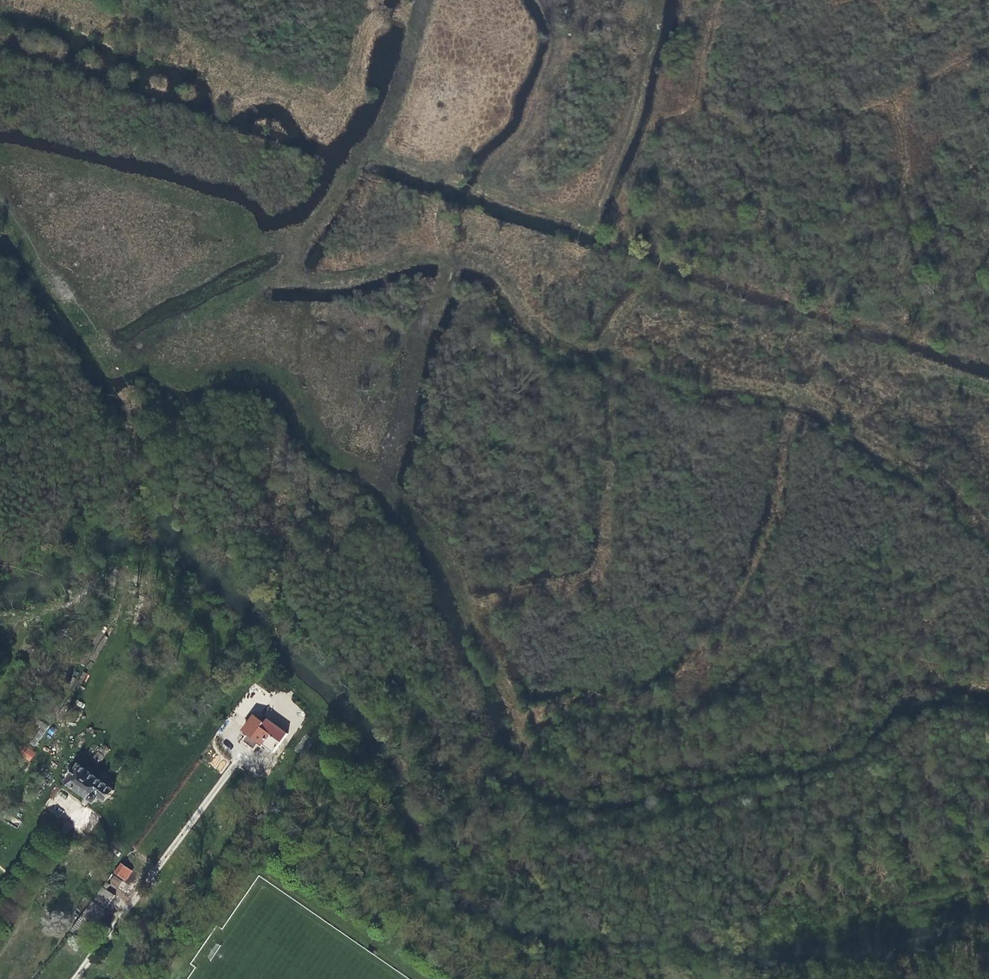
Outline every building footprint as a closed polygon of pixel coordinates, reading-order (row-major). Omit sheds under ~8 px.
[(254,716),(251,721),(261,728),(264,723),(254,716)] [(38,745),(46,723),(35,720),(28,742),(38,745)] [(251,721),(244,731),(247,734),(242,741),(254,750),(260,743),(274,753),(281,743),(261,728),(251,721)] [(19,755),(30,761),(36,751),(24,745),(19,755)] [(113,792),(79,768),(66,784),(95,804),(99,799),(104,802),(113,792)] [(116,873),(122,877),(128,869),(122,865),(116,873)] [(122,877),(125,880),(131,871),(128,869),(122,877)] [(106,882),(103,887),(94,899),(107,908),(115,896),(107,890),(111,885),(106,882)] [(71,931),(84,941),(106,911),(93,901),(71,931)]
